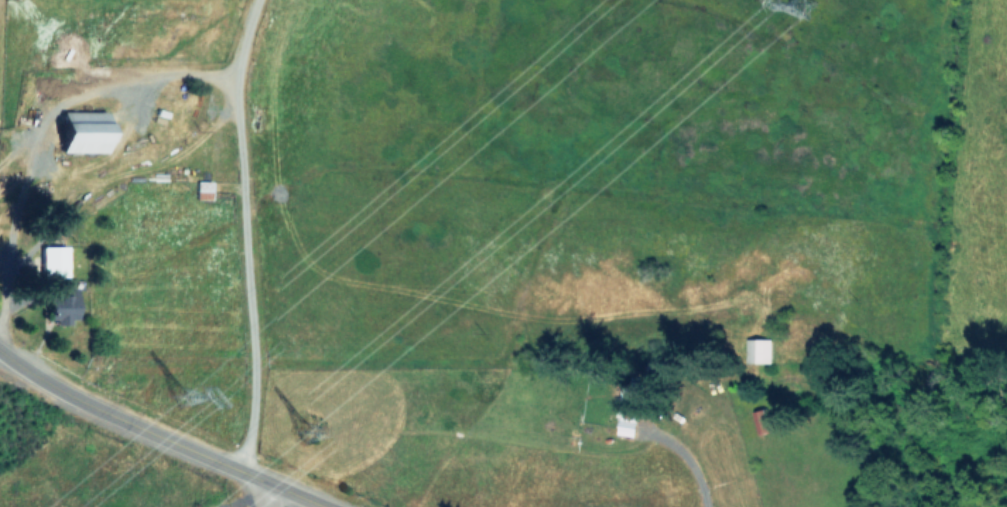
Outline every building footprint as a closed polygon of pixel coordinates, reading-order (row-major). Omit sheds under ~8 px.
[(111,152),(112,111),(66,110),(65,151),(111,152)] [(213,199),(213,180),(197,180),(197,199),(213,199)] [(69,276),(68,245),(42,246),(42,276),(69,276)] [(80,322),(79,290),(52,291),(54,323),(80,322)] [(773,338),(749,338),(749,362),(773,361),(773,338)] [(636,435),(637,418),(635,418),(638,384),(620,383),(617,416),(620,416),(619,433),(636,435)] [(759,435),(774,430),(766,408),(752,413),(759,435)]
